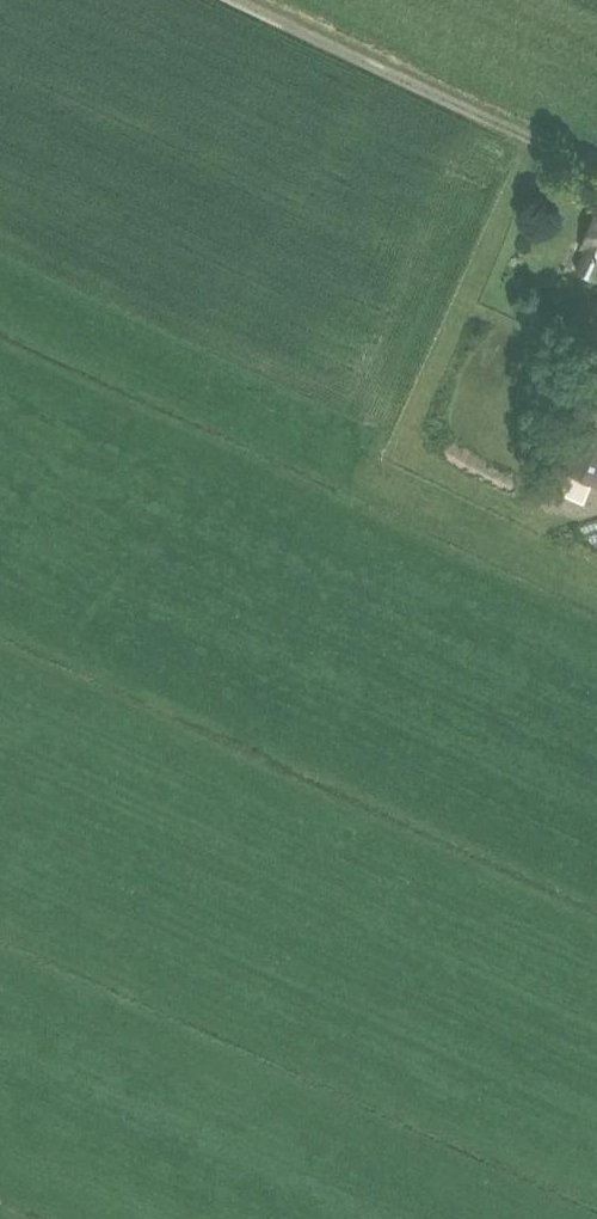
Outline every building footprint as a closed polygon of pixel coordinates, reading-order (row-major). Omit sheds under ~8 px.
[(576,265),(596,275),(596,273),(596,206),(580,246),(584,247),(576,265)] [(596,482),(596,357),(553,462),(596,482)]
